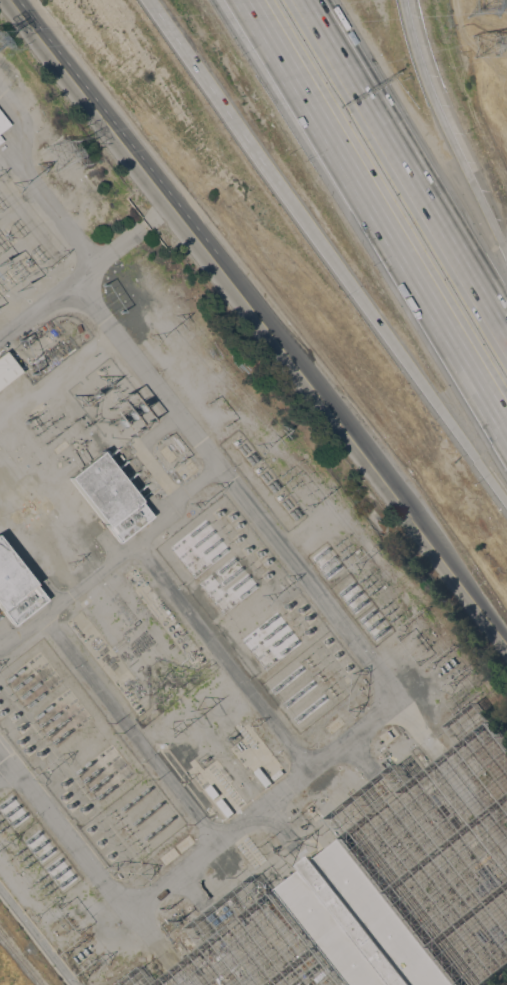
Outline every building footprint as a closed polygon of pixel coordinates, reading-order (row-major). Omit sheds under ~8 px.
[(10,125),(0,133),(0,112),(10,125)] [(20,372),(0,388),(0,354),(4,351),(20,372)] [(107,451),(107,452),(106,453),(105,454),(104,454),(103,453),(151,515),(118,541),(67,476),(100,450),(102,452),(102,451),(102,450),(103,450),(104,449),(105,449),(106,449),(106,450),(107,451)] [(45,600),(12,626),(0,611),(0,542),(45,600)] [(272,783),(271,784),(271,783),(268,785),(268,786),(267,787),(254,771),(258,768),(260,766),(260,767),(272,783)] [(281,769),(284,773),(275,780),(271,776),(281,769)] [(220,794),(214,799),(206,789),(212,784),(220,794)] [(234,812),(228,817),(217,802),(223,798),(234,812)] [(342,838),(458,984),(352,984),(277,889),(291,879),(289,876),(291,874),(293,877),(297,874),(295,871),(297,869),(299,872),(303,869),(300,865),(312,855),(313,856),(316,854),(318,857),(320,855),(318,854),(326,848),(327,850),(342,838)]
